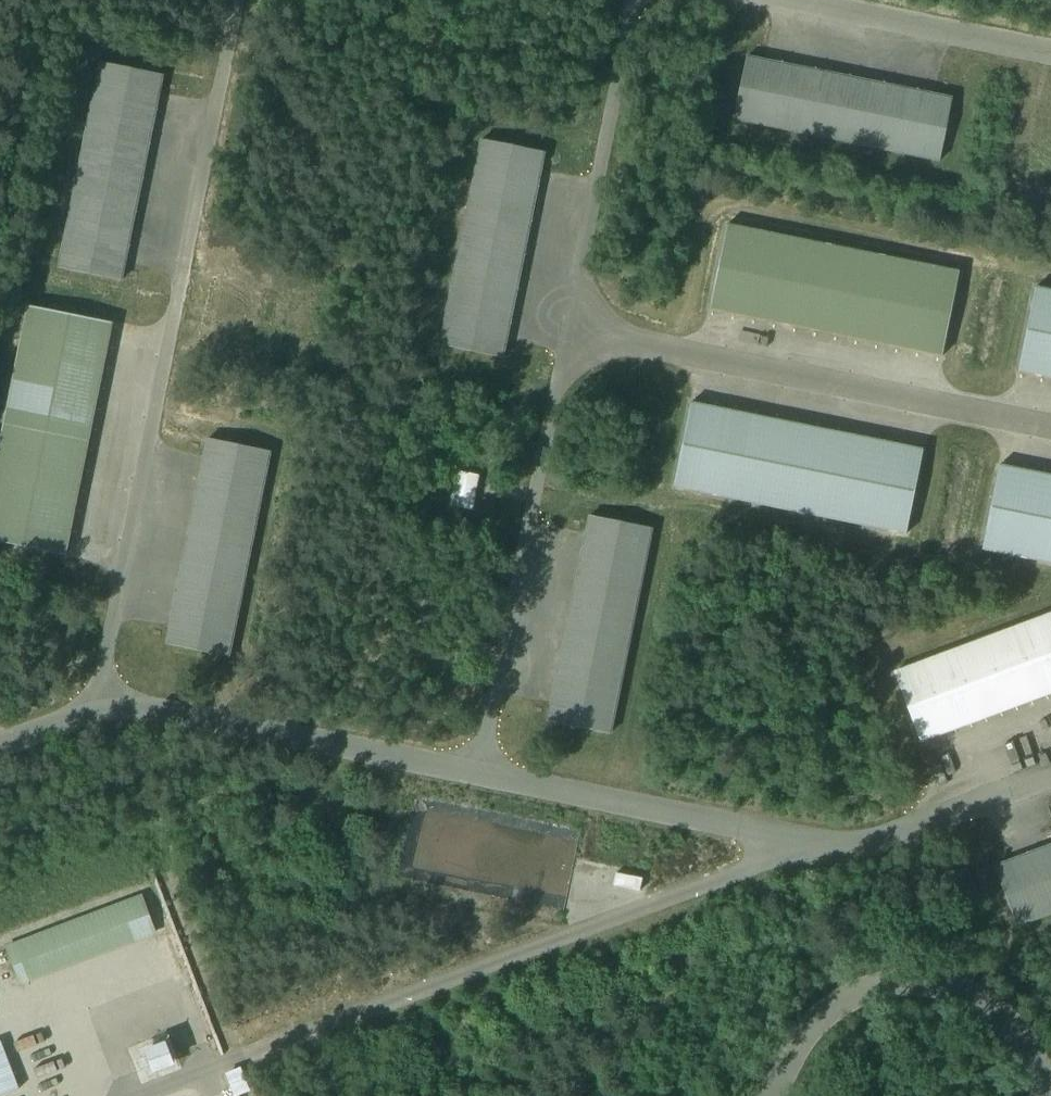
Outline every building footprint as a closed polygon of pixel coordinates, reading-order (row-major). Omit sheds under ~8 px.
[(747,57),(734,119),(940,160),(953,98),(747,57)] [(101,62),(60,268),(122,280),(163,74),(101,62)] [(483,139),(441,345),(503,358),(545,152),(483,139)] [(727,225),(710,309),(943,356),(960,272),(727,225)] [(1019,371),(1050,378),(1050,290),(1036,287),(1019,371)] [(0,447),(0,542),(66,555),(113,323),(29,306),(0,447)] [(691,403),(674,487),(907,534),(924,450),(691,403)] [(209,438),(167,644),(229,657),(271,451),(209,438)] [(983,549),(1050,563),(1050,475),(1000,465),(983,549)] [(457,471),(451,505),(472,509),(479,476),(457,471)] [(590,515),(549,721),(611,734),(652,528),(590,515)] [(895,673),(920,741),(1050,692),(1050,615),(895,673)] [(995,866),(1017,926),(1050,913),(1050,845),(995,866)] [(616,873),(614,886),(640,891),(643,878),(616,873)] [(155,932),(140,893),(4,944),(19,984),(155,932)] [(138,1047),(148,1073),(173,1064),(163,1038),(138,1047)] [(249,1089),(239,1067),(224,1073),(234,1095),(249,1089)]
